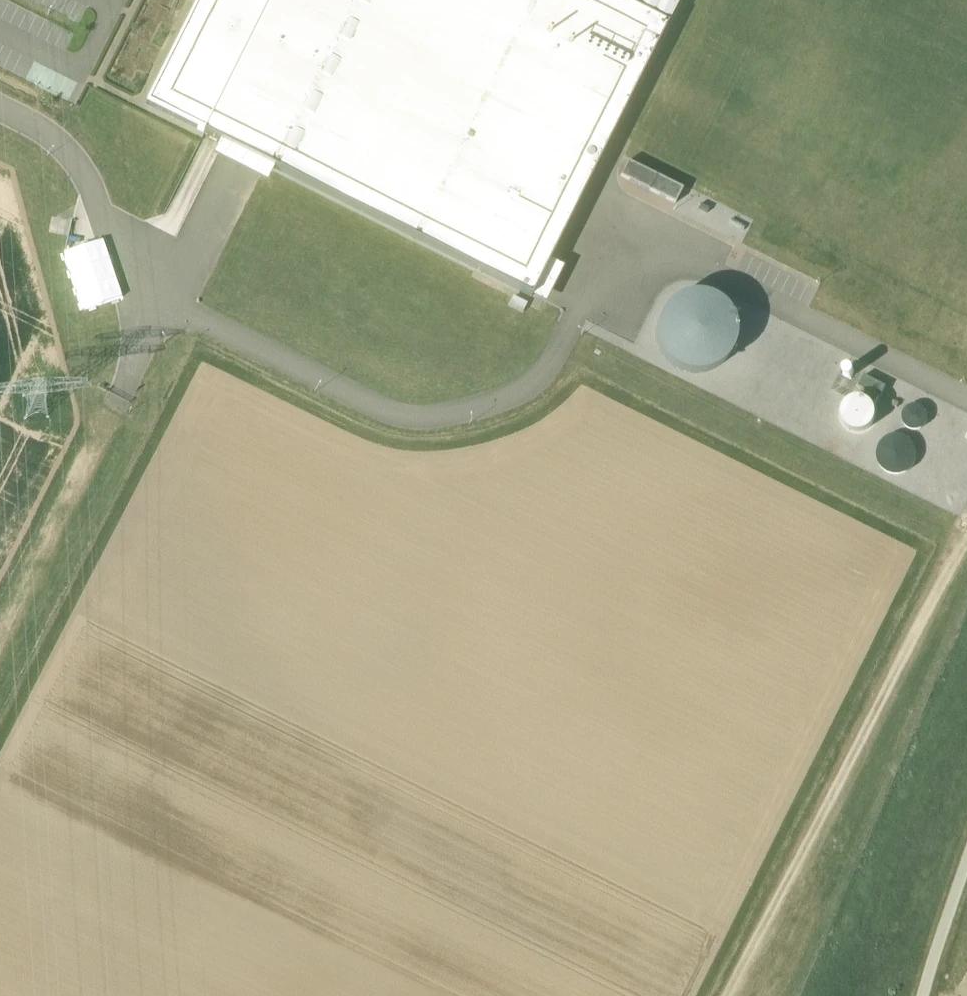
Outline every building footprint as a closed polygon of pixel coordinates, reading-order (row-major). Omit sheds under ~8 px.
[(144,102),(222,141),(214,155),(264,180),(271,165),(528,294),(530,290),(545,297),(557,272),(543,265),(676,0),(195,0),(144,102)] [(628,162),(621,176),(676,204),(683,189),(658,176),(628,162)] [(710,369),(711,292),(653,292),(652,368),(710,369)] [(901,423),(922,428),(927,406),(907,401),(901,423)] [(881,434),(879,470),(915,471),(916,435),(881,434)]
